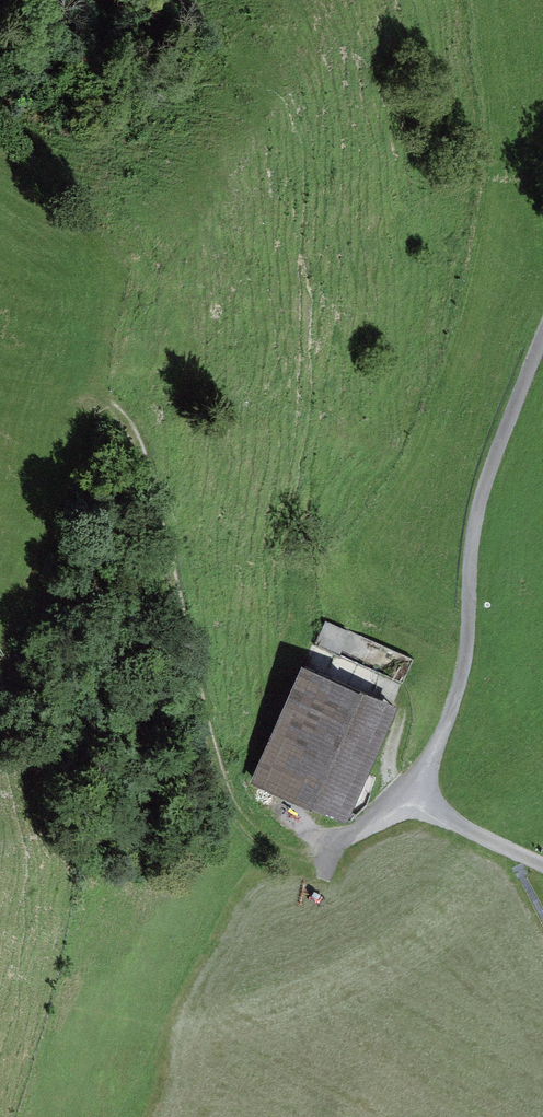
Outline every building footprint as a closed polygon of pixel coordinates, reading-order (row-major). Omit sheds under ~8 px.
[(254,782),(349,821),(399,700),(304,661),(254,782)]
